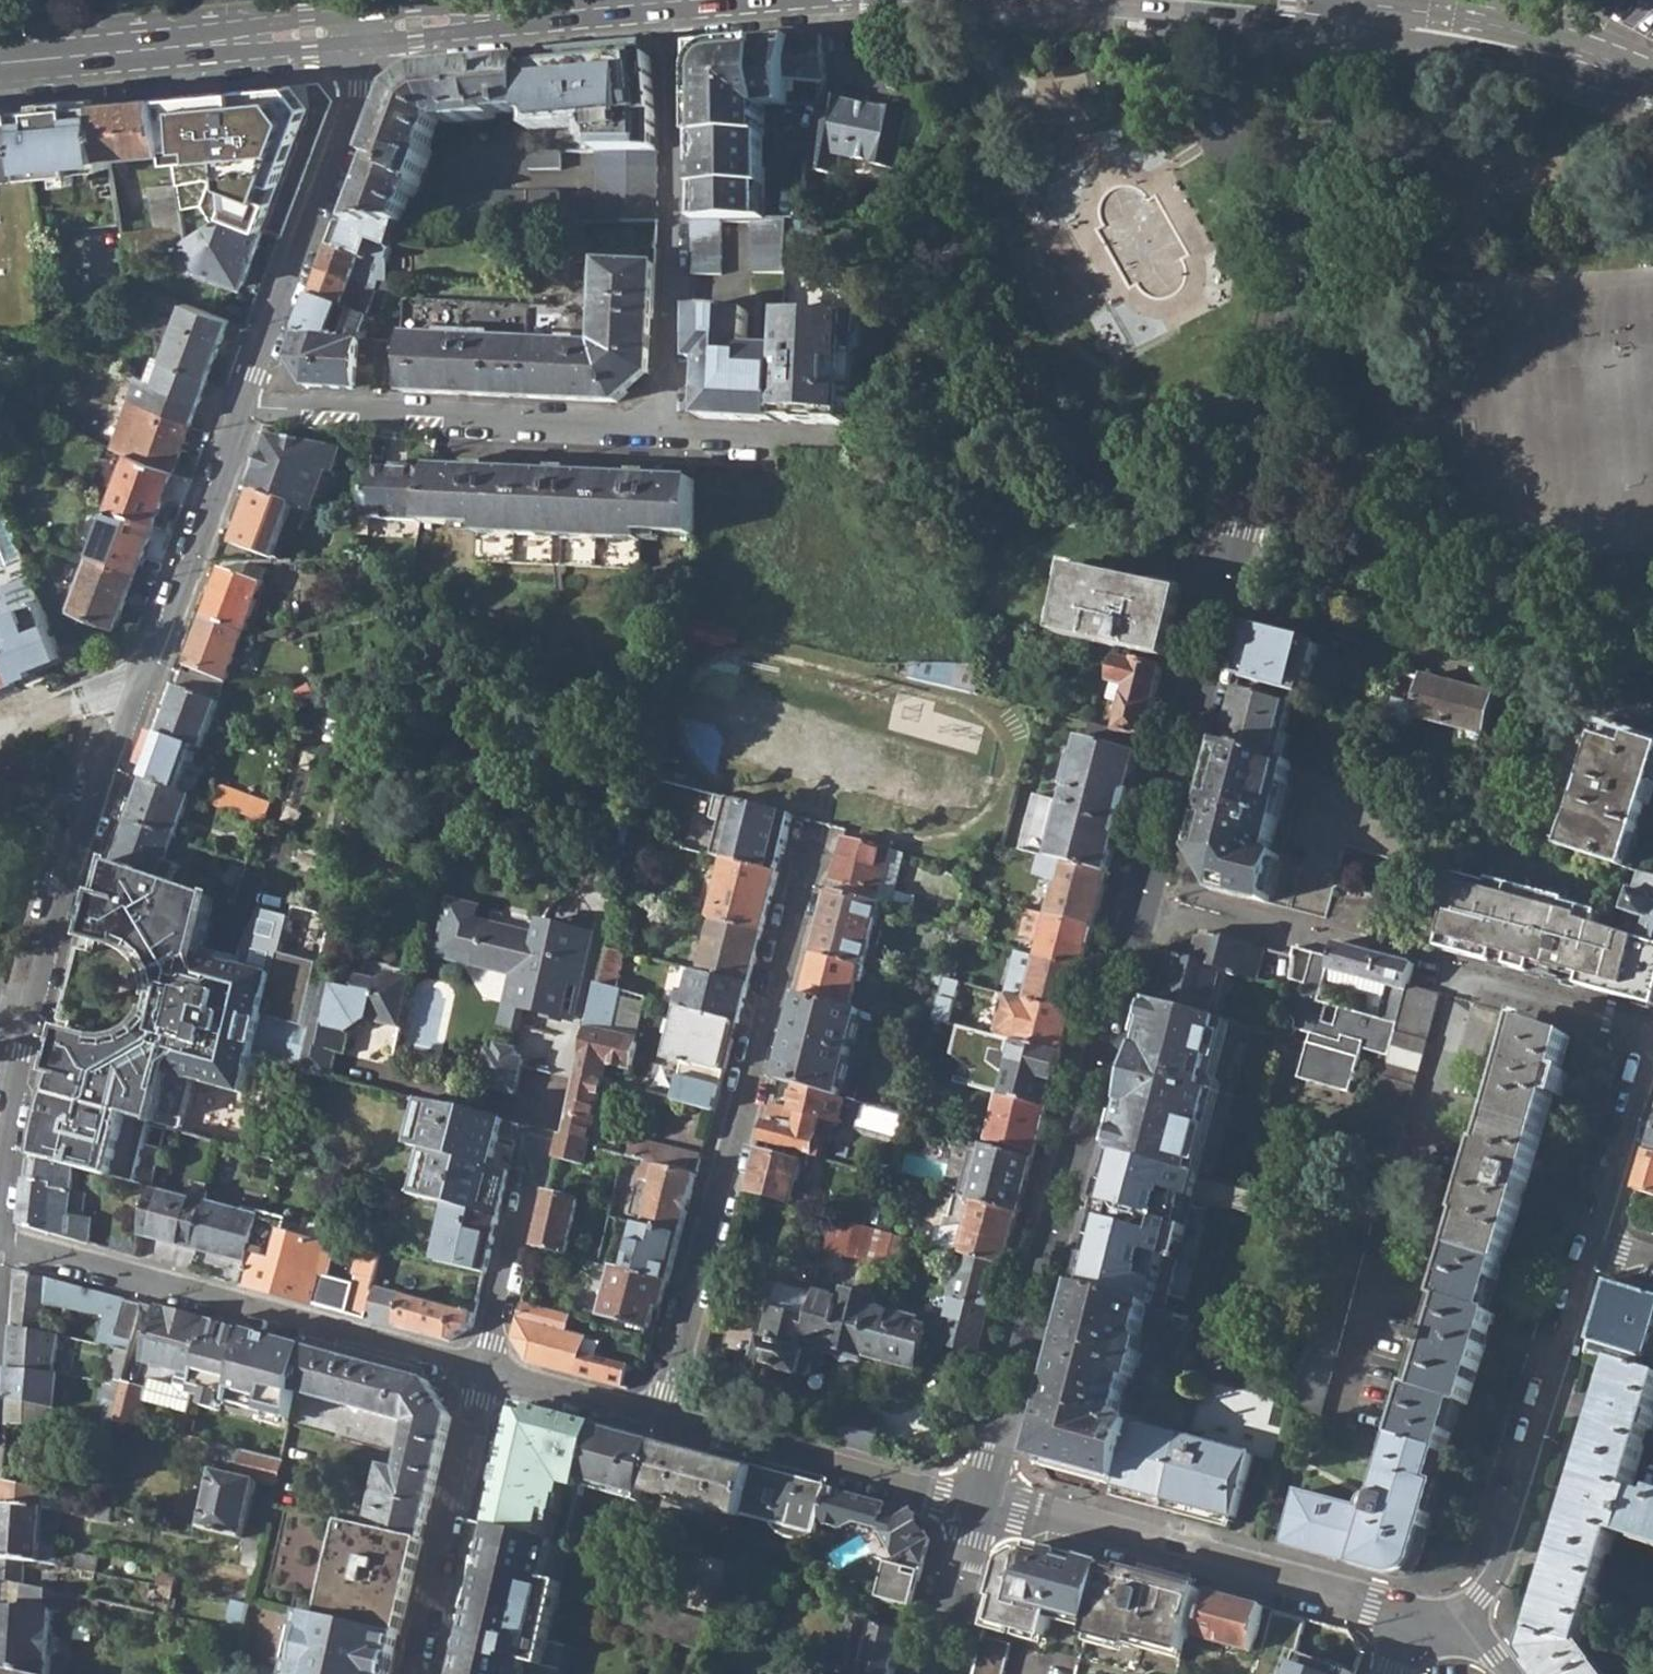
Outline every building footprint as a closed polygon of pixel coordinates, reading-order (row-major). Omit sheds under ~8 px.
[(1133,20),(1132,28),(1152,30),(1153,23),(1133,20)] [(793,39),(796,87),(828,84),(824,37),(793,39)] [(792,107),(796,87),(793,39),(722,45),(722,51),(704,52),(699,58),(700,77),(694,77),(695,106),(697,106),(697,137),(695,137),(695,160),(694,221),(720,221),(724,221),(757,221),(768,221),(769,109),(792,107)] [(693,48),(694,77),(700,77),(699,58),(704,52),(722,51),(722,45),(693,48)] [(965,65),(960,51),(954,53),(959,67),(965,65)] [(644,52),(529,63),(530,109),(530,112),(530,117),(541,116),(542,126),(587,121),(591,153),(598,153),(657,153),(656,94),(653,58),(649,58),(649,52),(644,52)] [(399,93),(350,223),(401,223),(411,197),(416,198),(434,150),(429,149),(439,120),(450,119),(450,122),(501,117),(500,114),(530,112),(530,109),(529,63),(426,72),(399,93)] [(165,97),(173,151),(236,144),(237,186),(225,215),(244,223),(263,230),(316,104),(304,84),(165,97)] [(845,159),(899,168),(909,109),(878,104),(878,107),(851,103),(851,99),(825,95),(813,170),(841,175),(845,159)] [(109,145),(111,158),(173,151),(165,97),(102,103),(109,145)] [(35,203),(40,232),(93,227),(121,225),(111,158),(109,145),(102,103),(75,105),(19,110),(28,163),(35,203)] [(42,323),(35,203),(28,163),(19,110),(0,112),(0,329),(42,323)] [(530,152),(530,168),(560,169),(561,153),(530,152)] [(598,153),(598,223),(658,222),(657,153),(598,153)] [(122,233),(128,272),(168,250),(185,239),(181,210),(178,184),(151,187),(155,230),(122,233)] [(447,193),(446,223),(530,223),(560,223),(560,191),(530,190),(530,193),(447,193)] [(185,239),(168,250),(176,265),(192,257),(200,264),(244,281),(263,230),(244,223),(225,215),(222,218),(185,239)] [(693,276),(723,277),(724,221),(720,221),(694,221),(693,276)] [(754,275),(787,275),(790,221),(768,221),(757,221),(754,275)] [(781,350),(777,419),(805,420),(805,424),(851,426),(855,315),(857,286),(815,286),(816,272),(803,272),(805,236),(816,236),(816,221),(805,221),(790,221),(787,275),(784,312),(783,313),(781,350)] [(321,269),(351,281),(359,261),(384,270),(401,223),(350,223),(338,224),(321,269)] [(525,398),(618,403),(649,372),(655,264),(590,261),(589,288),(564,307),(528,305),(525,398)] [(297,334),(344,337),(355,309),(366,313),(375,290),(351,281),(321,269),(297,334)] [(401,391),(525,398),(528,305),(407,298),(404,340),(401,391)] [(184,300),(162,357),(209,374),(231,318),(184,300)] [(777,419),(781,350),(747,348),(748,312),(693,309),(692,360),(700,360),(700,418),(777,422),(777,419)] [(306,387),(355,389),(358,337),(344,337),(297,334),(288,358),(306,387)] [(155,354),(146,378),(200,398),(209,374),(162,357),(155,354)] [(129,398),(191,422),(200,398),(146,378),(138,375),(129,398)] [(127,454),(173,472),(191,422),(129,398),(112,448),(127,454)] [(272,438),(259,473),(279,480),(292,445),(272,438)] [(295,507),(309,512),(317,488),(332,484),(339,462),(292,445),(279,480),(259,473),(252,491),(295,507)] [(173,472),(127,454),(109,505),(155,523),(173,472)] [(411,468),(392,467),(393,465),(372,464),(370,477),(366,499),(362,520),(423,522),(430,480),(433,467),(411,466),(411,468)] [(481,561),(644,567),(646,533),(694,534),(694,479),(433,467),(430,480),(423,522),(423,525),(482,527),(481,561)] [(232,546),(275,561),(287,529),(295,507),(252,491),(232,546)] [(91,556),(136,573),(155,523),(109,505),(91,556)] [(295,507),(287,529),(288,530),(292,532),(301,530),(309,512),(295,507)] [(983,620),(1061,636),(1075,572),(972,551),(971,618),(983,620)] [(71,609),(117,626),(136,573),(91,556),(71,609)] [(205,619),(245,634),(268,573),(260,570),(248,570),(248,564),(224,564),(205,619)] [(1183,595),(1075,572),(1061,636),(1166,658),(1183,595)] [(0,600),(0,645),(14,680),(66,659),(32,573),(1,585),(6,598),(0,600)] [(187,668),(227,682),(245,634),(205,619),(187,668)] [(1239,678),(1303,695),(1317,646),(1251,629),(1239,678)] [(14,680),(0,645),(0,685),(14,680)] [(1088,741),(1140,755),(1163,669),(1122,658),(1115,684),(1130,688),(1119,730),(1092,723),(1088,741)] [(909,676),(978,694),(980,665),(911,662),(909,676)] [(184,673),(160,740),(189,751),(188,756),(198,761),(225,689),(184,673)] [(1411,720),(1480,739),(1492,701),(1401,674),(1389,724),(1411,720)] [(1220,745),(1275,761),(1290,704),(1235,688),(1220,745)] [(144,781),(174,792),(188,756),(189,751),(160,740),(149,735),(138,765),(148,769),(144,781)] [(1624,870),(1652,773),(1652,747),(1626,738),(1623,749),(1594,741),(1562,852),(1624,870)] [(1046,857),(1109,873),(1140,755),(1088,741),(1084,740),(1066,803),(1036,795),(1021,850),(1046,857)] [(1215,890),(1325,920),(1344,848),(1415,871),(1433,810),(1373,792),(1275,761),(1220,745),(1192,851),(1215,890)] [(129,823),(177,840),(191,798),(174,792),(144,781),(129,823)] [(213,806),(264,825),(271,807),(220,788),(213,806)] [(756,807),(718,797),(712,819),(725,823),(715,857),(726,860),(741,864),(775,873),(779,854),(784,856),(794,818),(756,807)] [(114,864),(174,886),(176,878),(180,867),(178,866),(180,860),(195,859),(199,849),(186,844),(177,840),(129,823),(114,864)] [(858,842),(884,849),(887,841),(860,834),(858,842)] [(883,906),(912,913),(916,898),(895,892),(904,854),(884,849),(858,842),(845,838),(830,892),(883,906)] [(1109,873),(1046,857),(1041,875),(1058,880),(1048,914),(1094,925),(1109,873)] [(717,919),(763,932),(779,874),(775,873),(741,864),(726,860),(711,918),(717,919)] [(204,947),(216,902),(185,891),(174,886),(114,864),(103,898),(99,898),(88,938),(122,947),(124,940),(139,947),(154,959),(162,975),(166,986),(167,992),(166,1002),(159,1001),(155,1011),(154,1014),(161,1018),(157,1027),(148,1035),(142,1041),(128,1047),(111,1051),(94,1049),(96,1042),(67,1034),(63,1034),(51,1075),(52,1075),(54,1075),(49,1095),(72,1102),(161,1127),(174,1131),(182,1133),(196,1082),(244,1096),(251,1074),(268,1079),(274,1058),(272,1057),(275,1049),(298,1055),(306,1026),(332,917),(292,906),(289,917),(264,911),(247,945),(244,958),(279,967),(276,976),(201,956),(204,947)] [(1642,937),(1602,927),(1606,914),(1572,905),(1573,898),(1496,878),(1494,883),(1462,875),(1444,945),(1652,1000),(1652,941),(1642,937)] [(1652,941),(1652,881),(1643,877),(1636,897),(1634,896),(1627,916),(1647,922),(1642,937),(1652,941)] [(188,883),(176,878),(174,886),(185,891),(188,883)] [(877,929),(883,906),(830,892),(813,956),(861,969),(866,970),(872,947),(877,948),(882,931),(877,929)] [(526,969),(529,983),(527,988),(522,990),(519,1003),(523,1007),(523,1009),(549,1016),(552,1000),(567,1004),(571,988),(581,990),(594,939),(565,932),(563,937),(536,955),(529,942),(491,932),(481,929),(474,916),(476,909),(454,904),(443,950),(482,960),(484,953),(526,969)] [(1041,940),(1036,957),(1083,969),(1094,925),(1048,914),(1027,908),(1020,935),(1041,940)] [(481,929),(491,932),(529,942),(536,955),(563,937),(565,932),(544,926),(540,939),(493,927),(497,915),(486,912),(476,909),(474,916),(481,929)] [(763,932),(717,919),(703,973),(722,978),(749,985),(763,932)] [(1153,1001),(1209,1017),(1222,969),(1256,978),(1264,948),(1203,931),(1195,962),(1167,954),(1165,956),(1153,1001)] [(159,992),(159,1001),(166,1002),(167,992),(166,986),(162,975),(154,959),(139,947),(124,940),(122,947),(136,954),(147,964),(154,977),(158,986),(159,992)] [(1407,987),(1414,965),(1335,944),(1329,966),(1407,987)] [(244,958),(204,947),(201,956),(276,976),(279,967),(244,958)] [(608,948),(599,985),(615,989),(624,953),(608,948)] [(440,961),(500,976),(512,979),(506,1005),(523,1009),(523,1007),(519,1003),(522,990),(527,988),(529,983),(526,969),(484,953),(482,960),(443,950),(440,961)] [(1013,996),(1025,999),(1036,957),(1024,954),(1013,996)] [(1305,985),(1289,979),(1284,1021),(1290,1025),(1288,1028),(1309,1034),(1297,1079),(1348,1093),(1352,1081),(1354,1082),(1357,1073),(1354,1073),(1361,1049),(1388,1056),(1397,1025),(1378,1020),(1369,1018),(1348,1011),(1343,1028),(1331,1025),(1336,1008),(1319,1003),(1323,989),(1325,982),(1328,971),(1329,966),(1331,958),(1314,954),(1305,985)] [(801,999),(850,1012),(861,969),(813,956),(801,999)] [(1083,969),(1036,957),(1025,999),(1072,1011),(1083,969)] [(1328,971),(1386,988),(1383,999),(1378,1020),(1397,1025),(1407,987),(1329,966),(1328,971)] [(703,973),(686,969),(676,1005),(683,1006),(713,1014),(739,1021),(749,985),(722,978),(703,973)] [(1386,988),(1328,971),(1325,982),(1383,999),(1386,988)] [(373,1025),(406,1032),(412,1001),(417,982),(397,977),(384,984),(362,977),(359,993),(328,985),(316,1029),(312,1044),(306,1067),(305,1072),(334,1079),(335,1079),(342,1052),(352,1055),(353,1049),(356,1034),(373,1025)] [(589,1024),(616,1030),(625,992),(615,989),(599,985),(592,1011),(589,1024)] [(1373,1224),(1375,1225),(1438,996),(1407,987),(1397,1025),(1388,1056),(1343,1215),(1373,1224)] [(574,1022),(581,990),(571,988),(567,1004),(552,1000),(549,1016),(574,1022)] [(616,1030),(638,1037),(647,997),(625,992),(616,1030)] [(995,1037),(1013,1042),(1060,1055),(1072,1011),(1025,999),(1013,996),(1006,994),(995,1037)] [(845,1098),(857,1101),(877,1019),(850,1012),(801,999),(778,1080),(807,1088),(845,1098)] [(1205,1091),(1223,1020),(1209,1017),(1153,1001),(1134,1072),(1112,1154),(1149,1164),(1194,1175),(1215,1093),(1205,1091)] [(696,1061),(726,1070),(739,1021),(713,1014),(683,1006),(678,1023),(672,1021),(668,1037),(674,1038),(670,1054),(684,1057),(685,1061),(695,1063),(696,1061)] [(110,1043),(96,1042),(94,1049),(111,1051),(128,1047),(142,1041),(148,1035),(157,1027),(161,1018),(154,1014),(152,1019),(148,1023),(137,1034),(128,1039),(124,1040),(110,1043)] [(578,1070),(604,1078),(609,1057),(631,1063),(638,1037),(616,1030),(589,1024),(578,1070)] [(1456,1250),(1501,1264),(1553,1095),(1560,1097),(1567,1075),(1560,1072),(1570,1038),(1543,1030),(1544,1027),(1538,1025),(1537,1028),(1525,1024),(1488,1146),(1485,1145),(1464,1215),(1467,1215),(1456,1250)] [(316,1029),(306,1026),(298,1055),(275,1049),(272,1057),(274,1058),(306,1067),(312,1044),(316,1029)] [(494,1038),(491,1051),(517,1057),(520,1044),(494,1038)] [(999,1094),(1046,1108),(1060,1055),(1013,1042),(999,1094)] [(517,1057),(491,1051),(484,1081),(517,1090),(525,1058),(517,1057)] [(558,1151),(585,1158),(604,1078),(578,1070),(574,1088),(562,1135),(558,1151)] [(687,1086),(647,1075),(644,1088),(684,1099),(692,1102),(696,1088),(687,1085),(687,1086)] [(762,1142),(812,1156),(817,1139),(832,1144),(837,1125),(838,1125),(845,1098),(807,1088),(800,1112),(789,1109),(772,1104),(762,1142)] [(451,1208),(498,1220),(509,1170),(492,1166),(502,1120),(388,1092),(365,1184),(377,1187),(402,1194),(451,1208)] [(986,1142),(1033,1156),(1046,1108),(999,1094),(986,1142)] [(70,1113),(72,1102),(49,1095),(40,1159),(79,1169),(84,1170),(90,1125),(84,1123),(85,1117),(70,1113)] [(174,1131),(161,1127),(145,1186),(158,1189),(174,1131)] [(636,1136),(632,1154),(649,1159),(698,1172),(703,1154),(636,1136)] [(748,1192),(794,1204),(805,1163),(810,1164),(812,1156),(762,1142),(748,1192)] [(600,1168),(623,1174),(628,1153),(606,1147),(600,1168)] [(973,1202),(1017,1214),(1031,1160),(984,1147),(969,1200),(973,1202)] [(1648,1148),(1635,1189),(1652,1195),(1652,1149),(1648,1148)] [(1077,1285),(1146,1304),(1155,1270),(1124,1261),(1140,1200),(1140,1199),(1149,1164),(1112,1154),(1077,1285)] [(22,1225),(77,1240),(102,1247),(107,1223),(94,1221),(99,1195),(76,1190),(79,1169),(40,1159),(37,1180),(28,1178),(22,1225)] [(698,1172),(649,1159),(644,1178),(657,1182),(645,1224),(681,1234),(698,1172)] [(402,1194),(377,1187),(372,1205),(397,1212),(402,1194)] [(160,1191),(158,1189),(145,1237),(198,1251),(211,1204),(213,1198),(194,1193),(192,1200),(160,1191)] [(535,1248),(567,1257),(579,1205),(548,1196),(535,1248)] [(1017,1214),(973,1202),(958,1256),(1000,1267),(1003,1268),(1017,1214)] [(198,1251),(251,1265),(254,1256),(265,1215),(266,1213),(248,1208),(246,1214),(211,1204),(198,1251)] [(498,1220),(451,1208),(439,1262),(485,1274),(498,1220)] [(329,1278),(336,1249),(335,1249),(285,1235),(288,1221),(265,1215),(254,1256),(251,1265),(245,1286),(321,1307),(367,1319),(375,1289),(384,1258),(361,1251),(354,1276),(356,1277),(354,1285),(329,1278)] [(818,1246),(890,1267),(890,1266),(897,1239),(875,1233),(826,1219),(818,1246)] [(638,1222),(625,1272),(668,1283),(681,1234),(645,1224),(638,1222)] [(111,1249),(139,1257),(143,1245),(114,1238),(111,1249)] [(890,1266),(906,1270),(913,1243),(897,1239),(890,1266)] [(1399,1439),(1443,1451),(1458,1403),(1466,1405),(1493,1316),(1486,1314),(1501,1264),(1456,1250),(1429,1339),(1422,1337),(1419,1346),(1427,1348),(1399,1439)] [(965,1258),(958,1256),(945,1301),(953,1299),(965,1258)] [(1000,1267),(965,1258),(953,1299),(945,1301),(939,1304),(935,1308),(931,1312),(929,1316),(899,1307),(900,1301),(882,1295),(881,1297),(863,1363),(861,1369),(886,1376),(890,1362),(917,1371),(927,1341),(928,1335),(944,1340),(942,1345),(977,1354),(1000,1267)] [(1003,1268),(1000,1267),(977,1354),(980,1354),(1003,1268)] [(603,1317),(654,1332),(668,1283),(625,1272),(615,1269),(603,1317)] [(17,1270),(13,1326),(42,1333),(47,1306),(106,1317),(98,1346),(108,1348),(131,1353),(136,1332),(119,1328),(120,1325),(127,1299),(112,1295),(87,1288),(17,1270)] [(1633,1368),(1636,1356),(1639,1357),(1652,1316),(1652,1292),(1609,1279),(1586,1353),(1617,1363),(1633,1368)] [(785,1284),(778,1310),(816,1321),(824,1294),(787,1283),(785,1284)] [(840,1298),(824,1294),(816,1321),(778,1310),(776,1310),(760,1364),(811,1380),(821,1350),(863,1363),(881,1297),(844,1285),(840,1298)] [(1163,1500),(1179,1437),(1117,1420),(1147,1304),(1146,1304),(1077,1285),(1064,1333),(1075,1337),(1043,1460),(1118,1481),(1116,1488),(1163,1500)] [(453,1310),(375,1289),(367,1319),(449,1342),(473,1327),(478,1307),(455,1301),(453,1310)] [(119,1328),(136,1332),(144,1304),(127,1299),(120,1325),(119,1328)] [(529,1362),(626,1389),(632,1368),(584,1355),(588,1338),(569,1333),(573,1317),(522,1303),(515,1337),(529,1362)] [(146,1363),(199,1377),(213,1322),(160,1308),(146,1363)] [(1350,1426),(1378,1433),(1411,1319),(1384,1311),(1350,1426)] [(194,1394),(267,1414),(294,1421),(297,1409),(312,1349),(282,1341),(213,1322),(199,1377),(194,1394)] [(43,1406),(55,1409),(56,1397),(57,1397),(59,1378),(35,1374),(36,1359),(49,1361),(51,1335),(42,1333),(13,1326),(8,1398),(43,1406)] [(928,1335),(927,1341),(942,1345),(944,1340),(928,1335)] [(384,1463),(369,1527),(422,1540),(451,1419),(425,1379),(312,1349),(297,1409),(294,1421),(403,1451),(398,1467),(384,1463)] [(1049,1362),(1040,1359),(1034,1381),(1043,1384),(1049,1362)] [(1583,1645),(1595,1608),(1597,1609),(1602,1595),(1599,1594),(1614,1545),(1652,1555),(1652,1500),(1629,1493),(1648,1432),(1651,1433),(1652,1427),(1652,1419),(1651,1418),(1652,1412),(1652,1374),(1633,1368),(1617,1363),(1534,1632),(1583,1645)] [(1196,1377),(1179,1437),(1251,1456),(1274,1462),(1284,1426),(1267,1421),(1273,1397),(1196,1377)] [(113,1422),(139,1428),(147,1392),(123,1385),(113,1422)] [(6,1423),(41,1426),(43,1406),(8,1398),(6,1423)] [(513,1439),(504,1478),(579,1499),(583,1482),(597,1426),(547,1413),(520,1405),(494,1421),(491,1434),(513,1439)] [(853,1443),(882,1446),(885,1413),(855,1410),(853,1443)] [(597,1426),(583,1482),(641,1498),(642,1492),(654,1442),(597,1426)] [(1234,1519),(1251,1456),(1179,1437),(1163,1500),(1234,1519)] [(1283,1546),(1400,1578),(1414,1575),(1441,1486),(1433,1484),(1443,1451),(1399,1439),(1380,1498),(1368,1499),(1360,1509),(1299,1493),(1283,1546)] [(654,1442),(642,1492),(739,1518),(740,1516),(752,1469),(654,1442)] [(245,1540),(262,1543),(267,1530),(249,1526),(258,1484),(277,1489),(283,1462),(242,1452),(235,1479),(214,1474),(201,1529),(245,1540)] [(752,1469),(740,1516),(772,1524),(774,1528),(800,1530),(812,1540),(816,1526),(826,1489),(752,1469)] [(67,1512),(71,1498),(1,1482),(0,1501),(0,1503),(60,1511),(67,1512)] [(898,1558),(922,1565),(928,1543),(910,1512),(826,1489),(816,1526),(833,1531),(849,1524),(879,1532),(898,1558)] [(261,1505),(272,1508),(273,1503),(275,1498),(263,1494),(261,1505)] [(60,1511),(0,1503),(0,1560),(40,1564),(55,1566),(57,1547),(44,1545),(45,1531),(58,1532),(60,1511)] [(313,1616),(399,1637),(422,1540),(369,1527),(287,1506),(266,1588),(294,1596),(290,1610),(313,1616)] [(566,1649),(547,1645),(550,1634),(554,1615),(555,1613),(561,1587),(544,1583),(553,1546),(553,1545),(523,1537),(490,1527),(476,1590),(468,1623),(463,1644),(461,1654),(466,1656),(462,1673),(561,1673),(566,1649)] [(262,1543),(245,1540),(239,1566),(257,1570),(262,1543)] [(1199,1590),(1028,1545),(1001,1563),(972,1673),(1177,1673),(1199,1590)] [(688,1583),(720,1592),(727,1564),(695,1555),(688,1583)] [(21,1581),(22,1581),(23,1563),(0,1560),(0,1576),(21,1581)] [(23,1673),(24,1673),(49,1673),(50,1657),(57,1651),(58,1639),(52,1631),(53,1610),(78,1613),(80,1595),(38,1585),(22,1581),(21,1581),(20,1607),(0,1606),(0,1669),(23,1673)] [(880,1600),(911,1608),(915,1590),(885,1582),(880,1600)] [(1196,1638),(1250,1653),(1263,1607),(1208,1592),(1196,1638)] [(223,1630),(242,1634),(249,1600),(231,1595),(223,1630)] [(671,1646),(705,1655),(712,1624),(615,1599),(608,1628),(671,1646)] [(399,1637),(313,1616),(298,1673),(390,1673),(399,1637)] [(904,1632),(856,1619),(844,1666),(842,1665),(840,1673),(893,1673),(904,1632)] [(1585,1646),(1583,1645),(1534,1632),(1527,1652),(1535,1663),(1532,1664),(1539,1673),(1606,1673),(1585,1646)] [(466,1656),(461,1654),(460,1657),(456,1673),(462,1673),(466,1656)] [(741,1663),(738,1673),(785,1673),(741,1663)]
